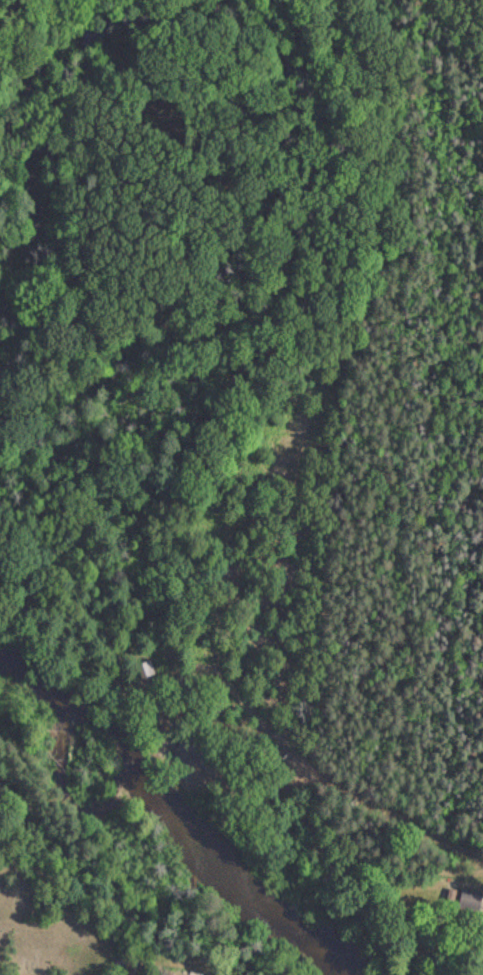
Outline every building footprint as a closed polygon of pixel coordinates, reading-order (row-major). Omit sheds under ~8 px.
[(179,741),(170,754),(182,764),(192,750),(179,741)]
